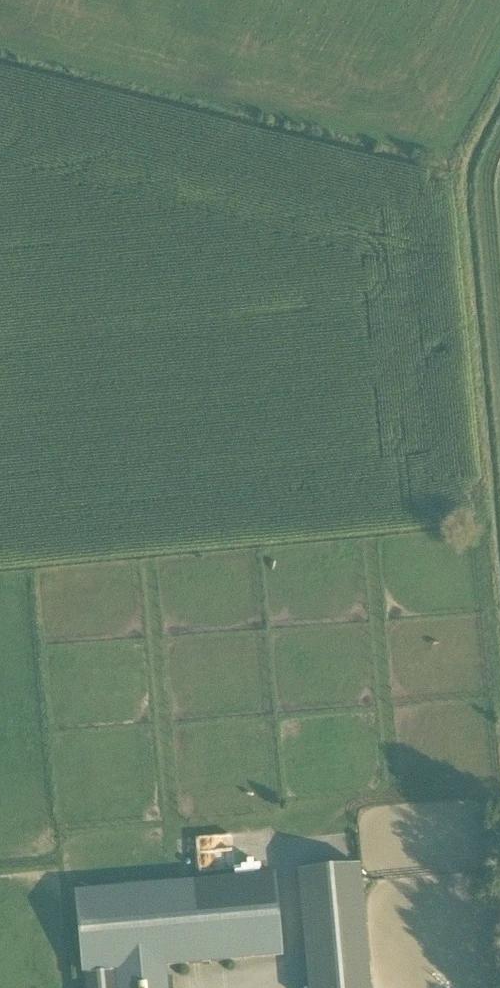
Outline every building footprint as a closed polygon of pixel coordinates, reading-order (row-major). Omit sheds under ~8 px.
[(359,866),(298,871),(300,896),(341,892),(343,916),(364,914),(359,866)] [(74,892),(80,957),(82,974),(88,973),(89,987),(161,987),(159,966),(166,966),(283,956),(275,874),(74,892)]
